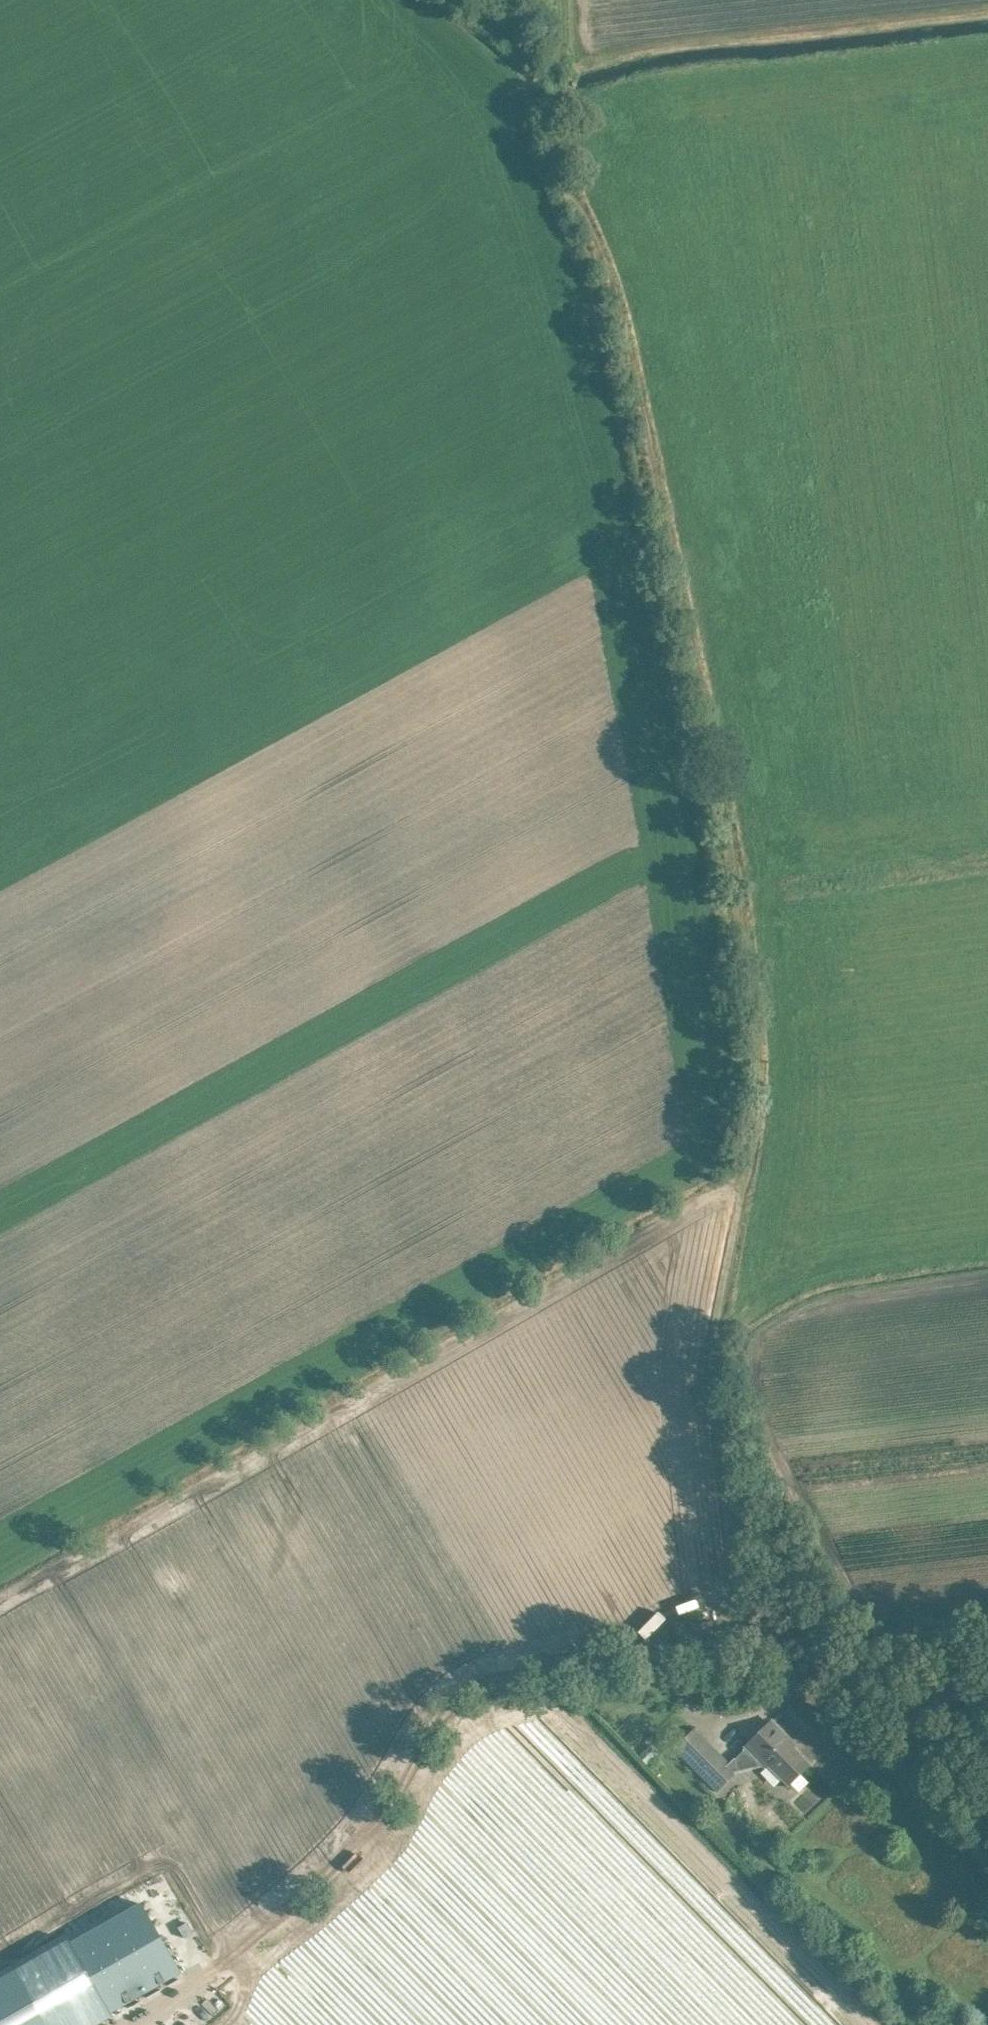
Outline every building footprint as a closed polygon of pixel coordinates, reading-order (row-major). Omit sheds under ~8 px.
[(717,1621),(674,1621),(674,1639),(677,1639),(678,1647),(718,1647),(717,1621)] [(586,1718),(536,1724),(289,1957),(292,1960),(270,1981),(312,2024),(343,2024),(342,2019),(427,2009),(428,2018),(528,2006),(534,2000),(557,2024),(876,2024),(586,1718)] [(746,1747),(760,1761),(765,1766),(768,1763),(789,1785),(795,1779),(809,1765),(786,1741),(789,1738),(772,1722),(746,1747)] [(675,1749),(709,1783),(718,1792),(737,1772),(729,1764),(695,1730),(675,1749)] [(657,1749),(646,1760),(655,1769),(666,1759),(657,1749)] [(816,1784),(795,1802),(811,1820),(832,1802),(816,1784)] [(70,1940),(0,1979),(0,2024),(98,2024),(114,2016),(112,2012),(181,1973),(142,1903),(72,1943),(70,1940)]
